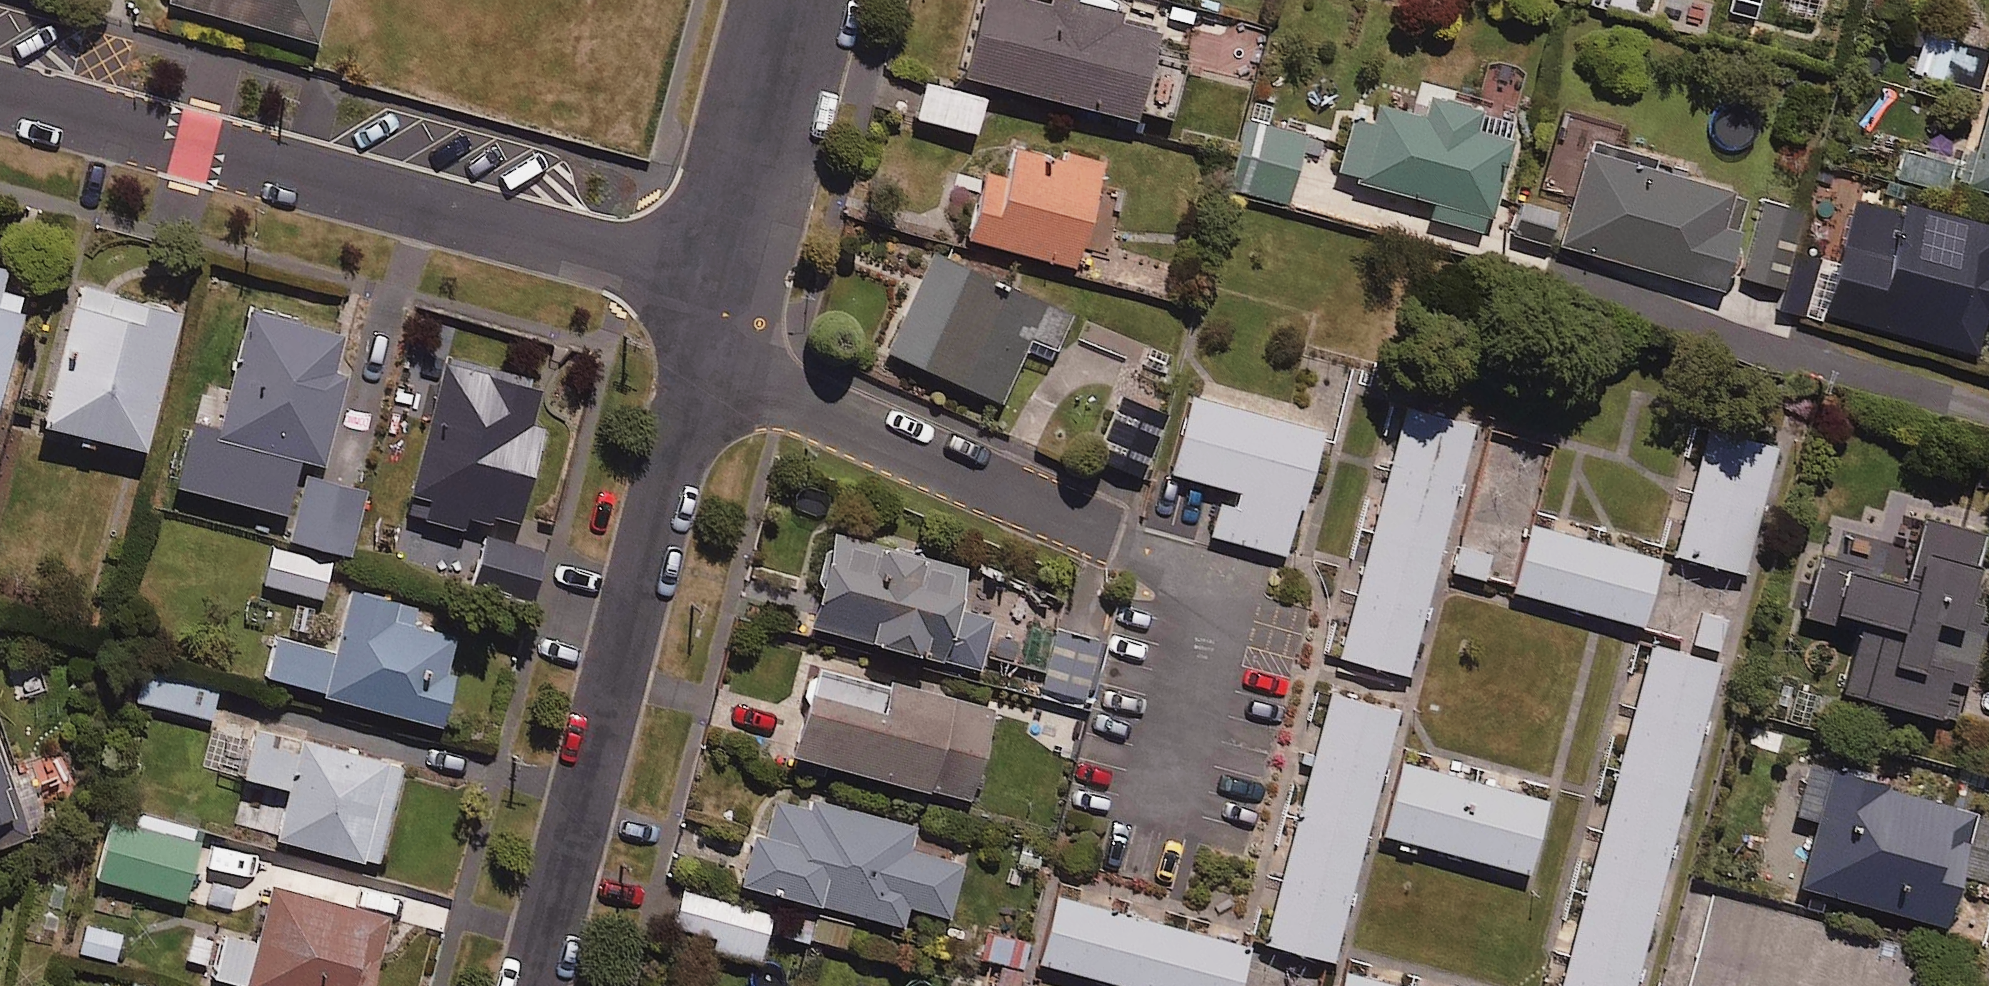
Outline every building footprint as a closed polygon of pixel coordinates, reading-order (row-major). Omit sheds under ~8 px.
[(169,3),(319,41),(329,0),(170,0),(169,3)] [(1014,0),(990,0),(969,79),(1139,124),(1161,39),(1014,0)] [(1593,5),(1635,16),(1639,0),(1594,0),(1593,5)] [(1940,38),(1931,73),(1984,86),(1988,66),(1988,51),(1940,38)] [(988,100),(926,83),(916,120),(978,136),(988,100)] [(1452,91),(1422,83),(1413,118),(1382,109),(1376,130),(1355,124),(1340,179),(1438,205),(1434,220),(1490,236),(1516,142),(1480,133),(1485,117),(1447,106),(1452,91)] [(1308,139),(1251,122),(1231,189),(1288,206),(1308,139)] [(1971,189),(1988,194),(1988,122),(1971,189)] [(1057,162),(1017,152),(1009,182),(987,177),(970,242),(1079,269),(1106,164),(1059,152),(1057,162)] [(1751,201),(1592,156),(1566,247),(1725,292),(1751,201)] [(1858,194),(1826,318),(1980,357),(1988,321),(1988,228),(1858,194)] [(1762,201),(1739,281),(1785,294),(1808,213),(1762,201)] [(1559,214),(1525,207),(1519,239),(1552,246),(1559,214)] [(1072,319),(934,258),(891,357),(1003,406),(1028,348),(1055,360),(1072,319)] [(29,302),(2,294),(8,272),(0,270),(0,406),(29,302)] [(182,316),(79,290),(43,430),(146,457),(182,316)] [(274,457),(326,470),(350,376),(341,374),(349,341),(252,316),(213,468),(268,482),(274,457)] [(465,531),(468,521),(494,528),(495,523),(521,530),(546,431),(534,428),(545,384),(447,359),(412,496),(427,500),(421,520),(465,531)] [(1169,416),(1121,396),(1094,462),(1142,482),(1169,416)] [(1324,436),(1193,398),(1171,475),(1238,494),(1233,513),(1220,509),(1213,536),(1289,558),(1324,436)] [(1476,427),(1410,409),(1342,660),(1409,678),(1476,427)] [(1779,454),(1711,435),(1677,557),(1745,576),(1779,454)] [(367,494),(308,480),(292,544),(351,558),(367,494)] [(1924,521),(1916,552),(1830,530),(1806,618),(1862,633),(1845,697),(1943,723),(1953,685),(1973,691),(1985,645),(1966,640),(1988,552),(1988,538),(1924,521)] [(1663,562),(1532,528),(1515,594),(1646,628),(1663,562)] [(549,546),(490,532),(476,590),(534,604),(549,546)] [(971,572),(839,538),(815,631),(981,674),(995,619),(961,610),(971,572)] [(331,565),(272,550),(263,585),(323,600),(331,565)] [(419,613),(352,595),(337,655),(279,640),(268,684),(443,730),(456,680),(447,678),(457,640),(415,629),(419,613)] [(1099,639),(1054,629),(1040,692),(1085,702),(1099,639)] [(1654,650),(1565,985),(1637,985),(1721,668),(1654,650)] [(997,714),(821,671),(799,762),(974,805),(997,714)] [(218,693),(156,681),(151,707),(213,719),(218,693)] [(1400,715),(1333,697),(1268,945),(1334,962),(1400,715)] [(402,768),(257,732),(244,781),(290,792),(278,843),(377,868),(402,768)] [(0,762),(0,853),(49,835),(31,787),(12,794),(0,762)] [(1551,806),(1403,765),(1383,836),(1531,877),(1551,806)] [(1835,773),(1802,889),(1952,931),(1966,882),(1988,889),(1988,816),(1835,773)] [(811,798),(807,812),(771,801),(744,888),(824,912),(825,907),(903,931),(910,909),(949,921),(965,869),(910,852),(917,830),(811,798)] [(205,834),(117,810),(98,879),(186,903),(205,834)] [(276,892),(261,947),(223,937),(211,984),(218,985),(375,985),(392,923),(276,892)] [(1913,952),(1814,925),(1815,919),(1716,892),(1691,985),(1904,985),(1913,952)] [(1057,898),(1040,964),(1121,985),(1243,985),(1252,951),(1057,898)] [(770,934),(724,918),(714,948),(760,964),(770,934)] [(122,936),(86,926),(78,953),(115,963),(122,936)] [(1274,958),(1268,985),(1320,985),(1324,969),(1274,958)] [(1346,975),(1343,985),(1387,985),(1346,975)]
